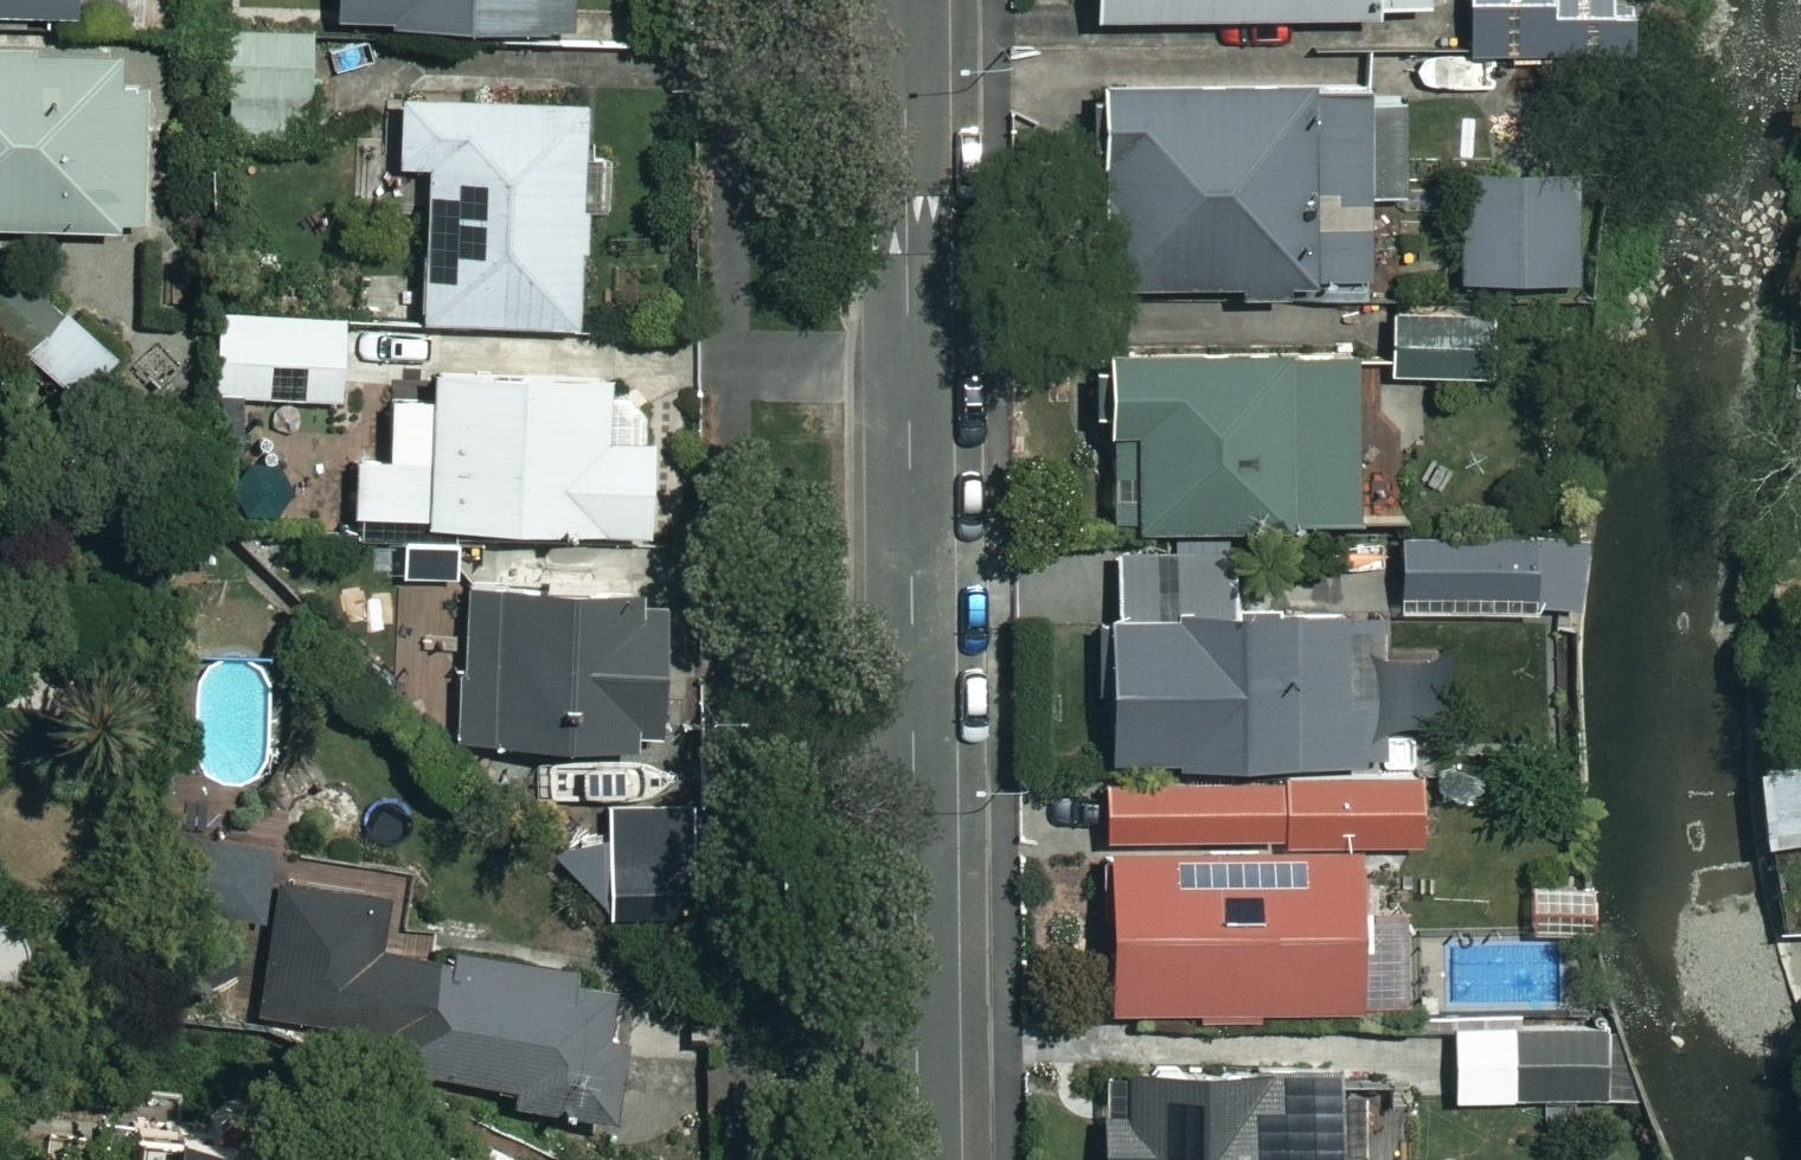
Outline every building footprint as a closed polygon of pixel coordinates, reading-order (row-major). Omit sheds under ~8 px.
[(78,16),(77,0),(0,0),(0,16),(78,16)] [(338,28),(570,33),(571,0),(339,0),(338,28)] [(1428,0),(1094,0),(1095,34),(1379,28),(1379,17),(1428,16),(1428,0)] [(1598,0),(1471,0),(1472,54),(1600,51),(1598,0)] [(310,34),(218,33),(218,148),(309,149),(310,34)] [(0,51),(0,231),(150,232),(151,52),(0,51)] [(1404,195),(1402,108),(1376,108),(1376,91),(1101,98),(1106,297),(1375,291),(1373,195),(1404,195)] [(585,101),(401,96),(399,169),(429,170),(425,325),(579,329),(585,101)] [(1578,177),(1462,180),(1465,288),(1581,285),(1578,177)] [(120,359),(65,309),(28,350),(82,400),(120,359)] [(1495,316),(1392,318),(1393,382),(1496,380),(1495,316)] [(347,318),(211,319),(211,402),(347,401),(347,318)] [(1355,349),(1109,356),(1114,532),(1360,525),(1355,349)] [(432,393),(432,404),(392,404),(392,477),(358,477),(358,539),(667,540),(667,453),(604,452),(604,393),(432,393)] [(1529,533),(1402,536),(1404,616),(1531,613),(1529,533)] [(1138,544),(1138,555),(1116,555),(1117,609),(1091,610),(1096,771),(1364,763),(1362,706),(1348,706),(1345,620),(1235,624),(1233,552),(1190,553),(1190,542),(1138,544)] [(460,757),(638,760),(638,735),(665,735),(667,600),(462,596),(460,757)] [(1758,755),(1761,845),(1800,844),(1800,753),(1758,755)] [(1102,1017),(1136,1016),(1136,1030),(1353,1023),(1353,1009),(1379,1008),(1377,936),(1362,936),(1359,849),(1416,848),(1414,775),(1095,785),(1102,1017)] [(602,918),(687,916),(686,804),(601,805),(602,918)] [(273,856),(176,845),(168,910),(265,921),(273,856)] [(1591,887),(1532,888),(1533,936),(1592,935),(1591,887)] [(279,888),(258,1020),(374,1038),(369,1070),(514,1092),(512,1105),(690,1133),(701,1064),(624,1053),(635,979),(381,940),(387,904),(279,888)] [(1604,1100),(1602,1027),(1454,1031),(1456,1104),(1604,1100)] [(1373,1092),(1334,1093),(1333,1076),(1102,1078),(1103,1159),(1373,1159),(1373,1092)] [(543,1132),(470,1134),(470,1159),(543,1159),(543,1132)] [(171,1133),(170,1159),(299,1159),(300,1141),(171,1133)]
